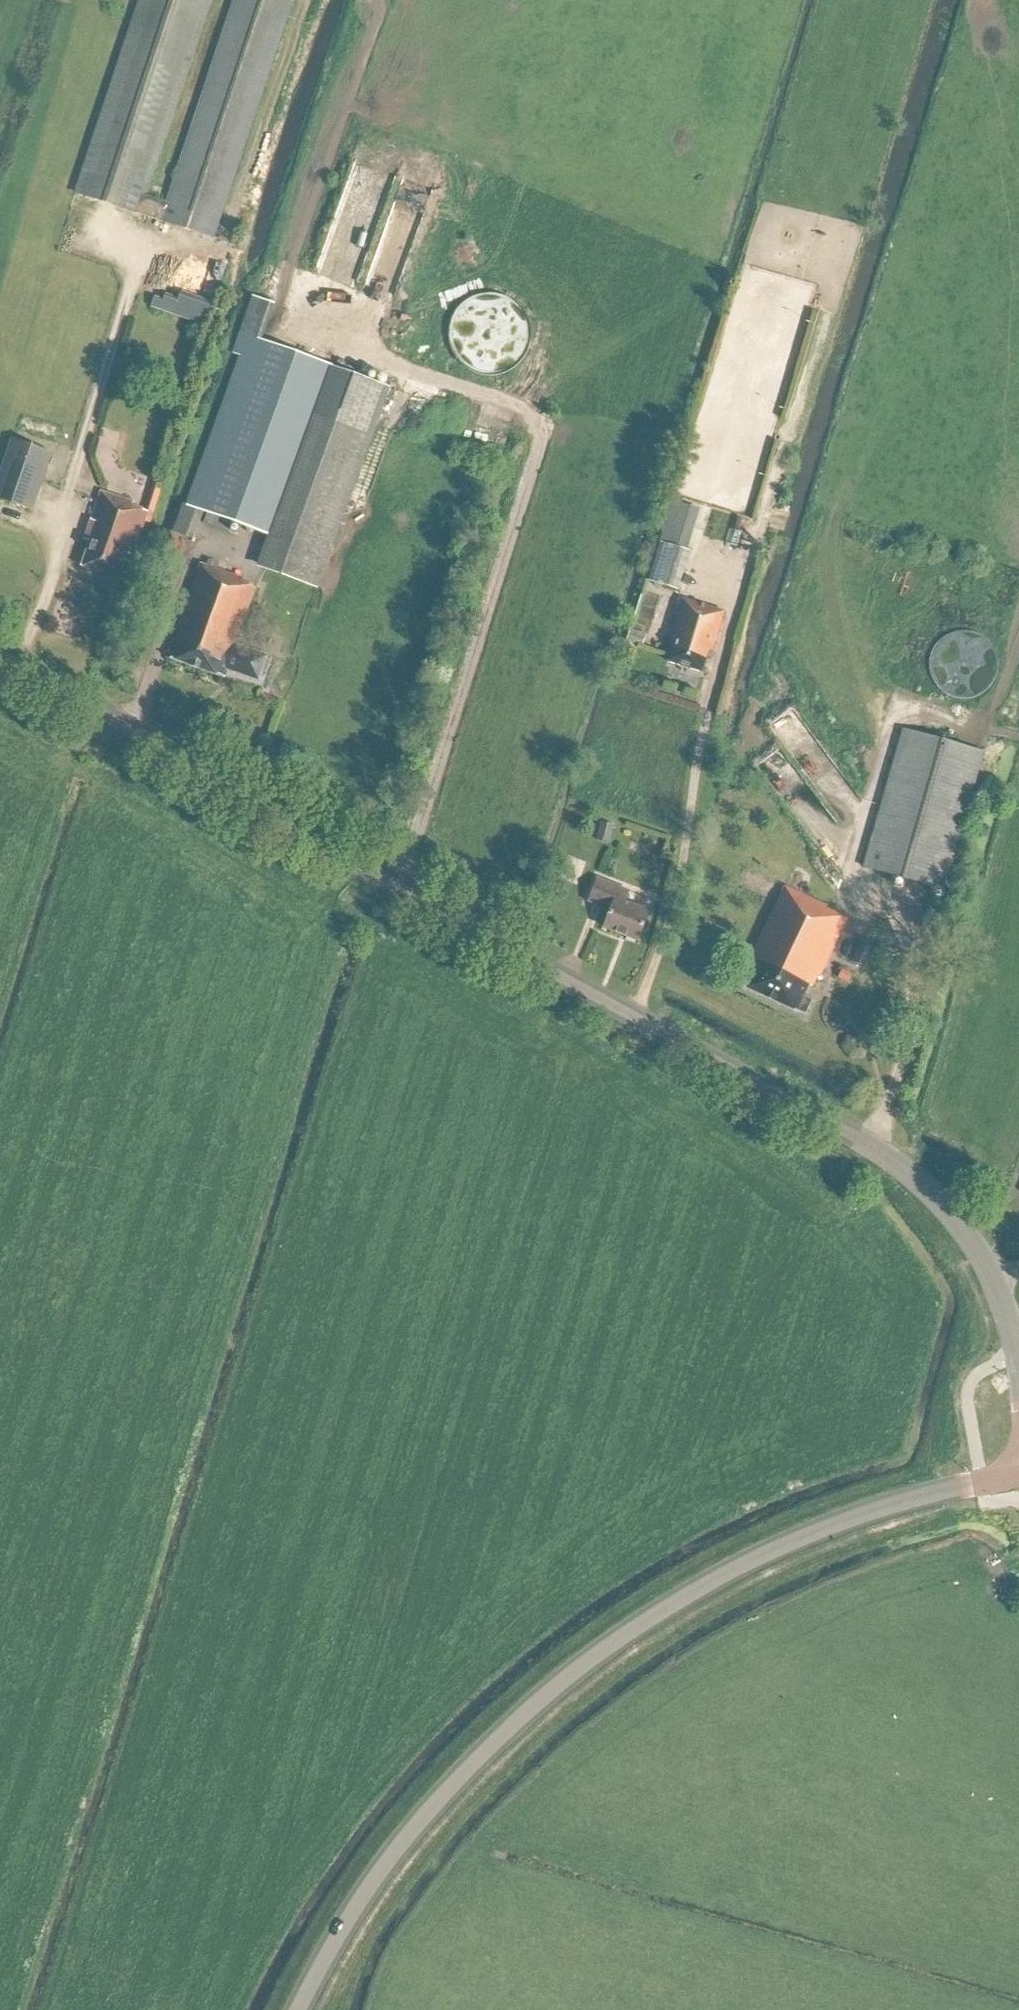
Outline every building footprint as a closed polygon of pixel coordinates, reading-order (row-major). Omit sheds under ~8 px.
[(144,196),(210,0),(141,0),(76,192),(139,213),(161,220),(161,221),(213,238),(293,0),(236,0),(167,203),(144,196)] [(215,302),(183,292),(181,298),(166,293),(164,299),(156,296),(152,308),(207,326),(215,302)] [(268,535),(330,364),(240,332),(233,353),(244,357),(190,507),(210,514),(206,524),(230,532),(233,522),(268,535)] [(318,587),(372,436),(390,386),(330,364),(268,535),(258,565),(318,587)] [(11,439),(0,472),(0,500),(33,512),(53,453),(11,439)] [(132,555),(147,511),(132,506),(133,502),(101,491),(85,540),(90,542),(82,566),(118,578),(127,553),(132,555)] [(704,531),(700,547),(715,552),(714,554),(724,557),(730,539),(704,531)] [(680,590),(691,551),(682,548),(684,539),(663,533),(650,581),(680,590)] [(216,569),(218,564),(208,560),(206,566),(200,563),(167,657),(224,677),(230,662),(246,668),(243,677),(254,681),(263,657),(260,652),(254,649),(248,652),(235,648),(256,587),(240,581),(241,578),(216,569)] [(675,614),(679,598),(657,592),(654,600),(652,608),(651,608),(646,624),(644,628),(643,632),(649,634),(669,640),(671,631),(673,623),(675,615),(675,614)] [(712,652),(724,612),(683,599),(670,640),(674,641),(667,661),(702,672),(708,651),(712,652)] [(649,634),(643,632),(644,628),(633,625),(630,638),(647,643),(649,634)] [(944,889),(983,752),(902,729),(863,867),(944,889)] [(601,822),(596,838),(608,842),(613,825),(601,822)] [(597,880),(589,901),(612,909),(604,928),(637,940),(648,912),(623,902),(628,891),(597,880)] [(785,887),(738,984),(794,1011),(796,1012),(797,1010),(805,1014),(811,1000),(803,996),(809,985),(812,986),(817,975),(819,976),(846,919),(825,909),(827,906),(785,887)]
